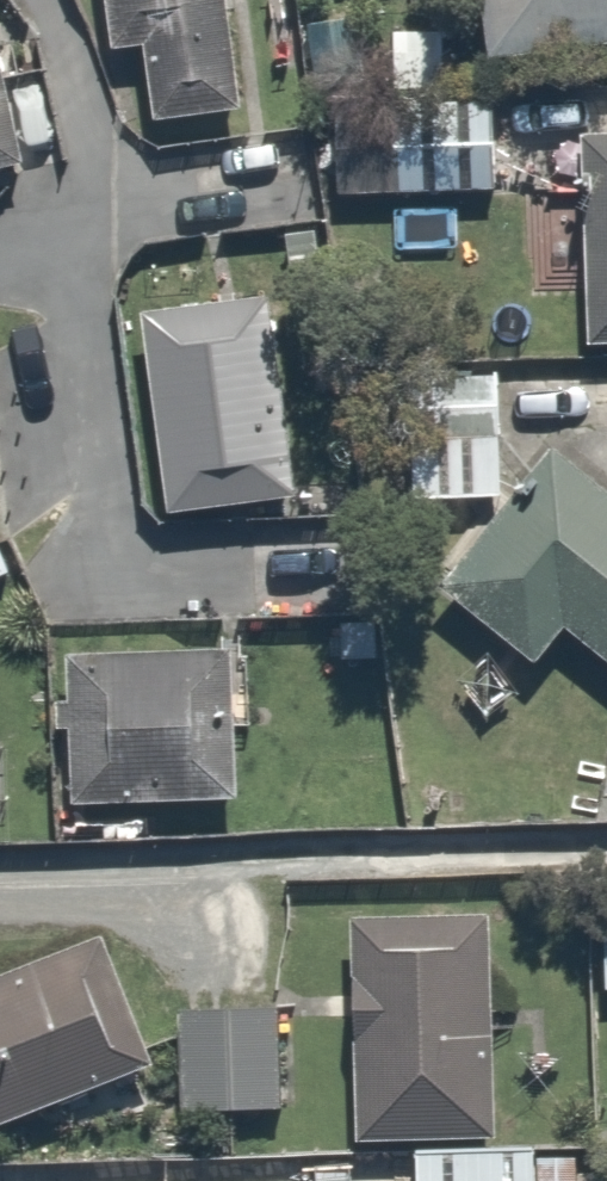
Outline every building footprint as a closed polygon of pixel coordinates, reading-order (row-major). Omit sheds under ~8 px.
[(142,138),(257,119),(238,0),(120,0),(142,138)] [(508,66),(606,51),(606,0),(498,0),(508,66)] [(0,46),(0,159),(47,148),(21,41),(0,46)] [(596,128),(593,346),(606,347),(606,128),(596,128)] [(293,309),(151,332),(184,532),(326,509),(293,309)] [(513,376),(425,374),(422,504),(511,506),(513,376)] [(554,665),(579,632),(606,654),(606,477),(563,444),(454,590),(554,665)] [(243,664),(74,668),(75,702),(66,703),(67,738),(76,738),(78,801),(246,797),(243,664)] [(504,922),(363,923),(365,1133),(506,1131),(504,922)] [(0,987),(0,1130),(166,1068),(119,943),(0,987)] [(288,1014),(189,1013),(188,1108),(287,1109),(288,1014)] [(418,1149),(419,1180),(534,1180),(533,1147),(418,1149)]
